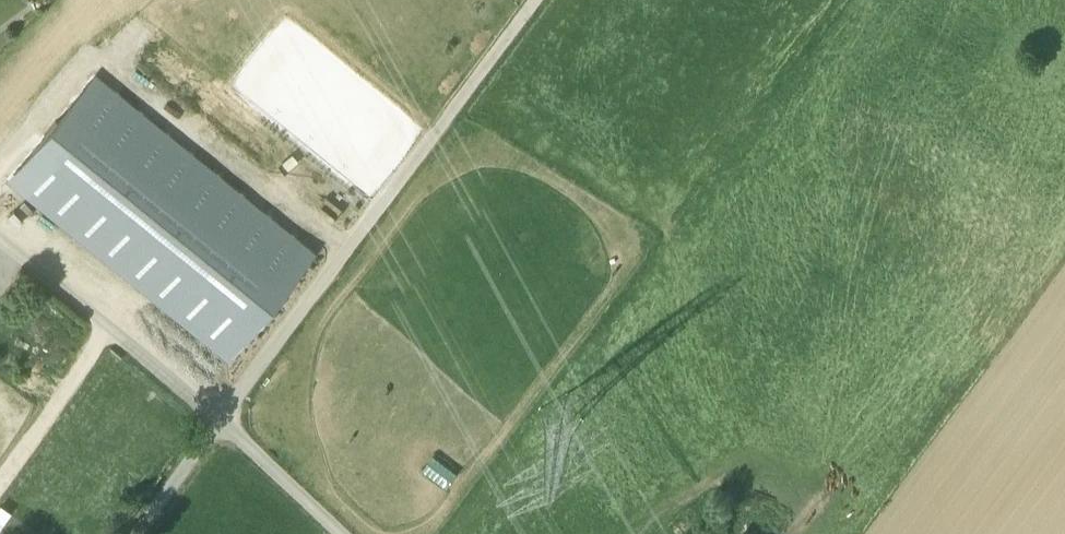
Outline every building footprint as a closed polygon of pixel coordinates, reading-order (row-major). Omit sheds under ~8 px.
[(17,178),(226,351),(303,258),(94,86),(17,178)]
